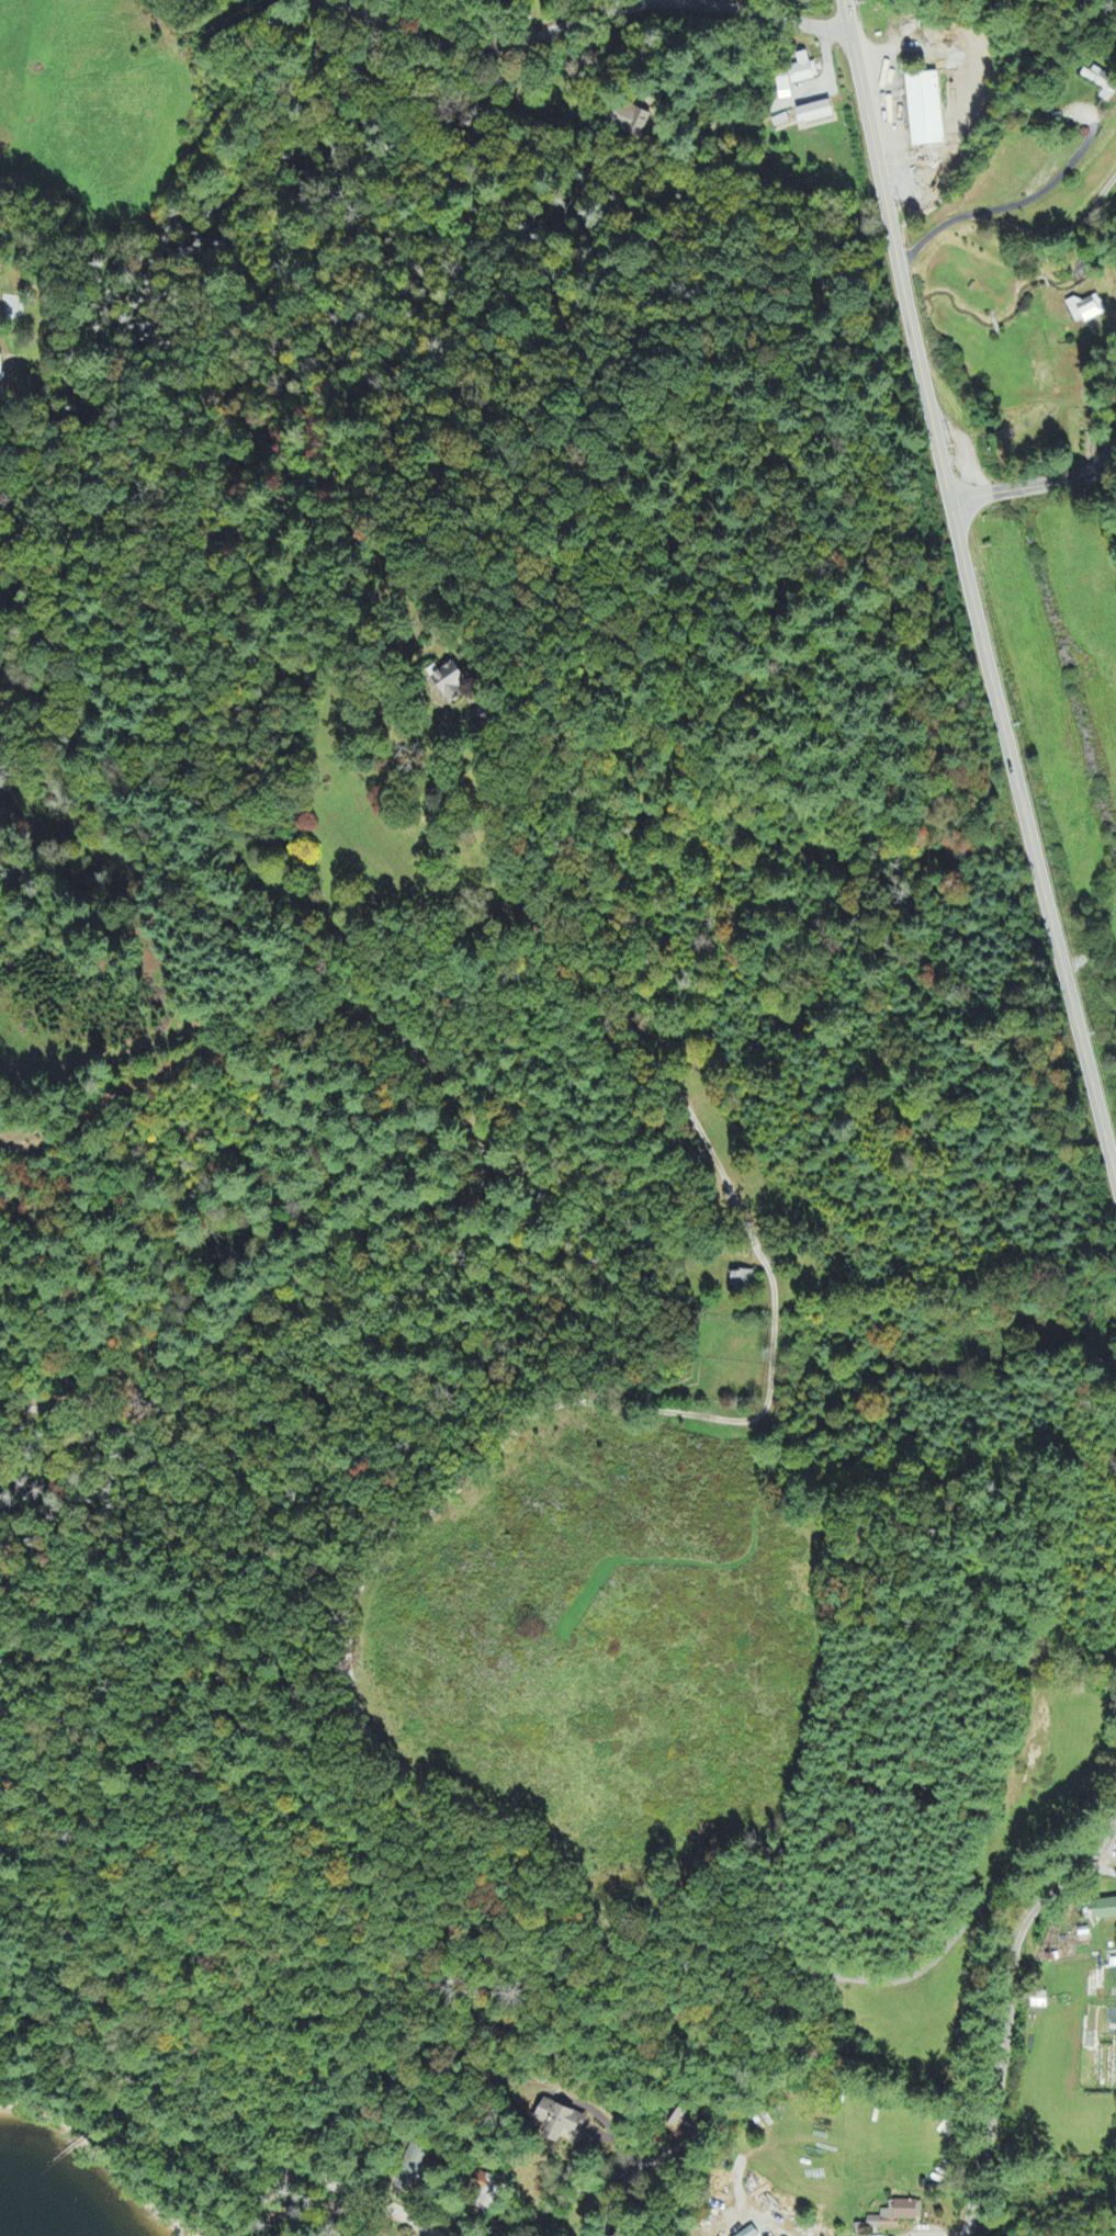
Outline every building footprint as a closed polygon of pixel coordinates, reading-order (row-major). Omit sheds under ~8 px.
[(792,86),(818,81),(815,63),(809,64),(807,54),(796,56),(798,67),(788,69),(792,86)] [(1111,79),(1087,66),(1081,78),(1104,91),(1100,99),(1110,105),(1115,93),(1115,88),(1108,84),(1111,79)] [(901,74),(942,69),(948,155),(910,159),(901,74)] [(777,76),(778,103),(791,103),(790,76),(777,76)] [(614,129),(642,139),(651,115),(623,104),(614,129)] [(800,126),(835,120),(832,104),(797,110),(800,126)] [(1076,328),(1106,315),(1098,297),(1080,304),(1078,299),(1066,304),(1076,328)] [(440,671),(437,665),(428,670),(449,705),(464,696),(460,688),(469,683),(456,661),(440,671)] [(731,1288),(754,1289),(754,1273),(731,1272),(731,1288)] [(1115,1919),(1115,1900),(1093,1901),(1094,1920),(1115,1919)] [(589,2119),(544,2100),(536,2118),(549,2124),(543,2138),(562,2147),(564,2140),(578,2146),(589,2119)] [(429,2152),(411,2146),(397,2190),(415,2196),(429,2152)] [(469,2205),(492,2215),(505,2184),(482,2175),(469,2205)] [(867,2218),(867,2231),(899,2231),(899,2222),(922,2222),(922,2202),(889,2202),(889,2211),(880,2211),(880,2218),(867,2218)]
